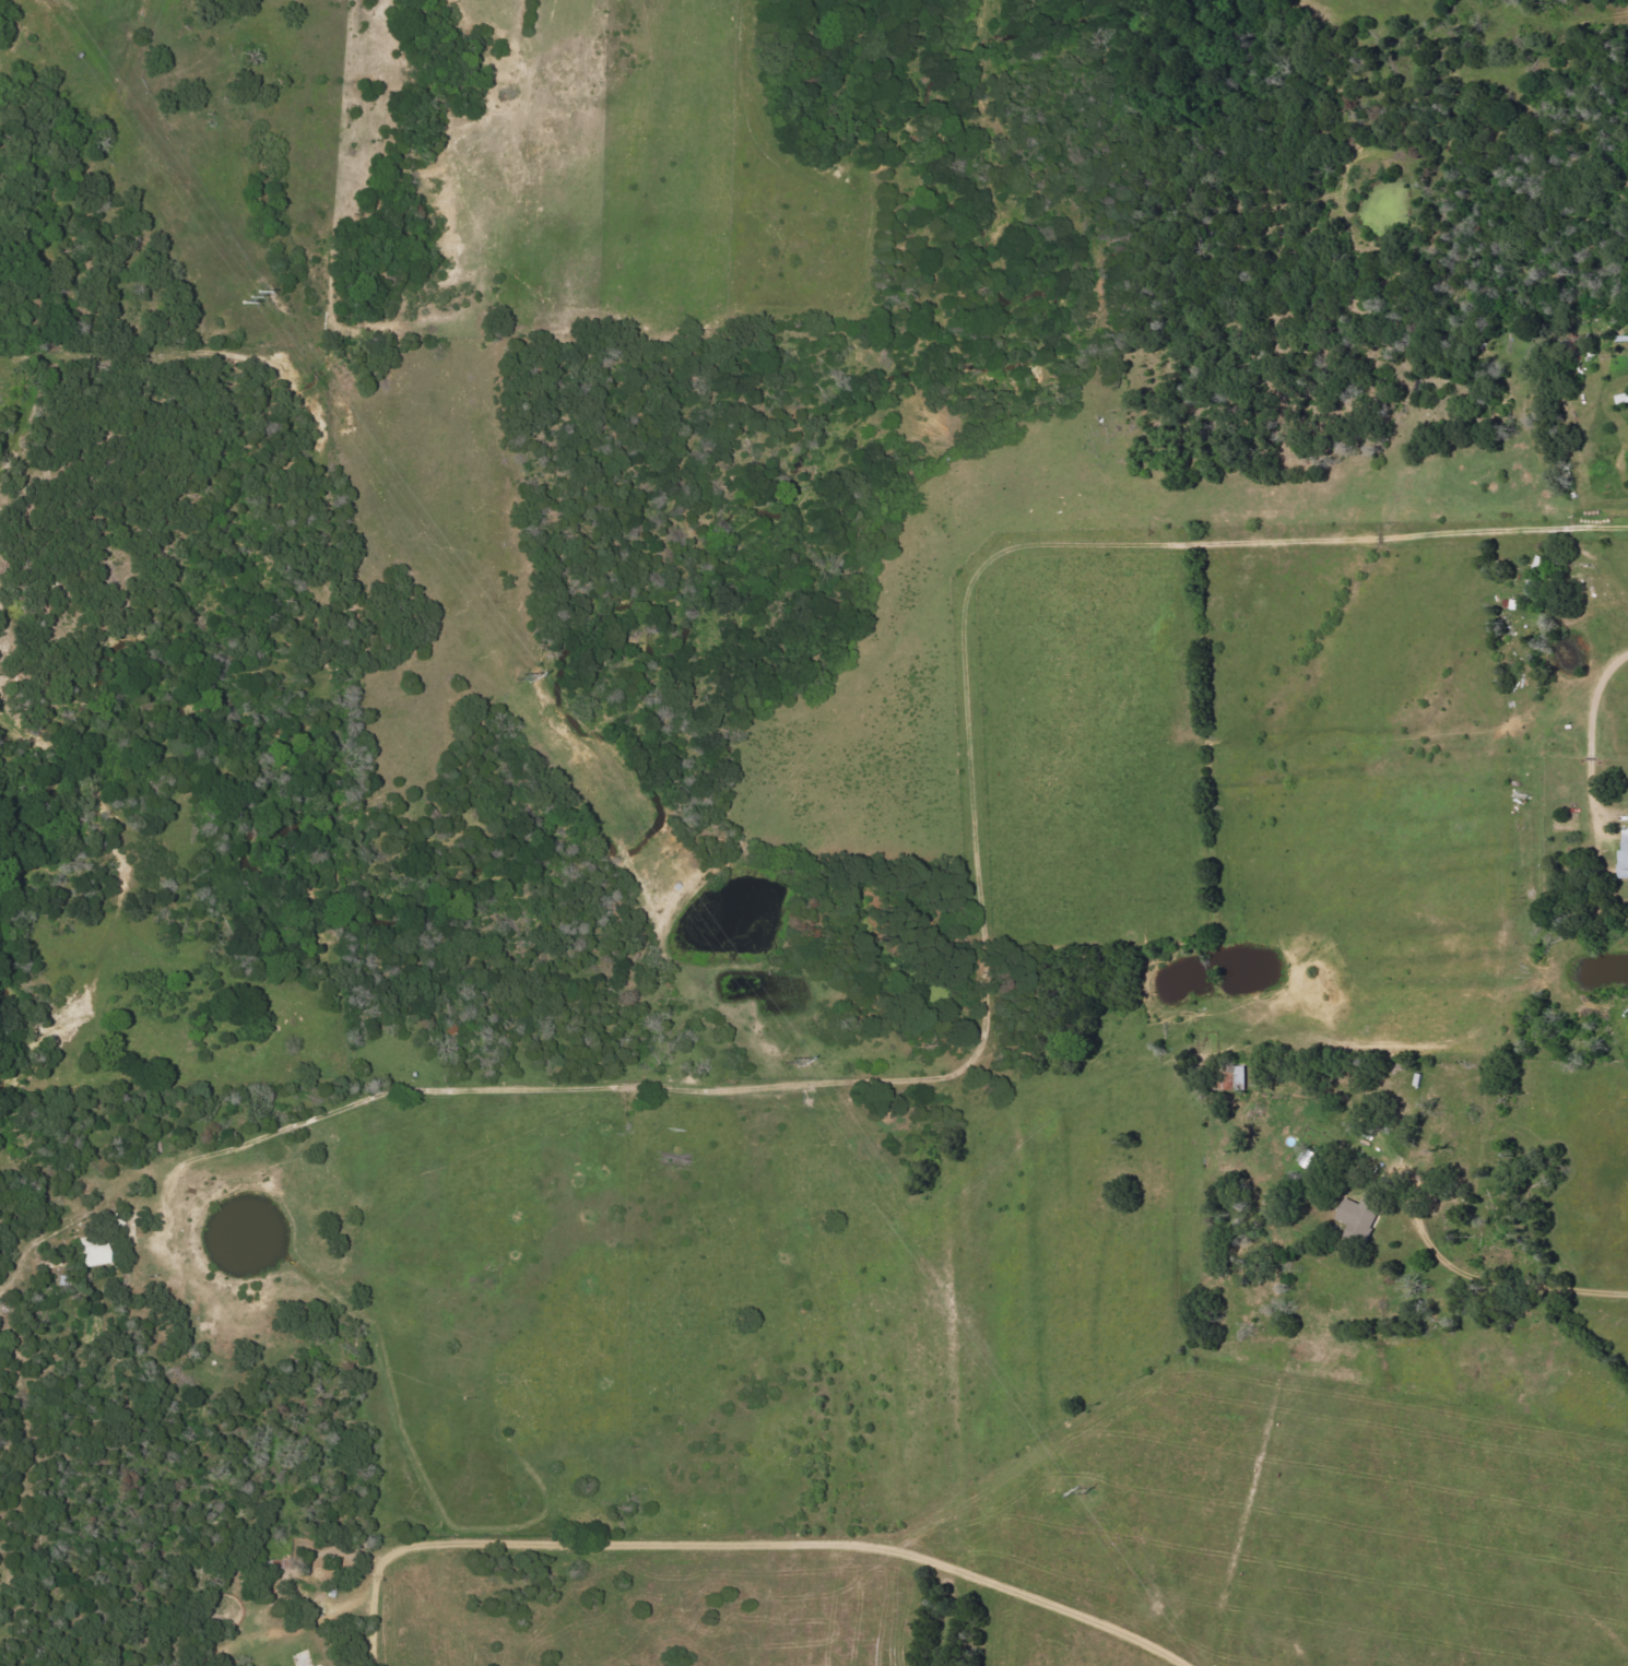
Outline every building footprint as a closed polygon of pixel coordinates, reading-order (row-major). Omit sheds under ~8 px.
[(1546,558),(1536,555),(1526,594),(1536,597),(1546,558)] [(1246,1089),(1246,1068),(1228,1069),(1228,1090),(1246,1089)] [(1337,1219),(1370,1234),(1384,1200),(1366,1192),(1361,1204),(1346,1197),(1337,1219)] [(82,1268),(110,1263),(104,1233),(76,1239),(82,1268)]
